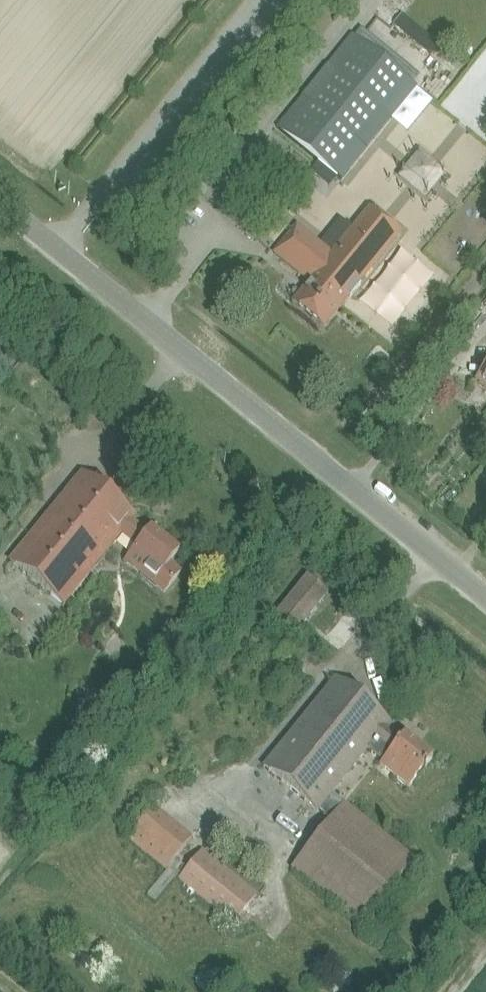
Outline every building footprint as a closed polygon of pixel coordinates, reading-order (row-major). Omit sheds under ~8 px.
[(342,181),(418,87),(352,34),(277,127),(342,181)] [(440,104),(475,133),(485,119),(485,112),(475,103),(485,89),(485,47),(440,104)] [(417,99),(388,143),(402,152),(410,139),(464,173),(483,142),(417,99)] [(425,199),(445,174),(420,153),(399,178),(425,199)] [(324,329),(400,234),(369,209),(332,255),(297,226),(274,254),(309,283),(293,304),(324,329)] [(476,381),(485,390),(485,369),(476,381)] [(360,419),(367,411),(362,407),(356,416),(360,419)] [(169,565),(179,553),(150,530),(147,534),(132,521),(135,518),(81,474),(10,562),(64,606),(121,535),(136,548),(125,562),(164,594),(180,573),(169,565)] [(296,636),(328,595),(305,578),(273,619),(296,636)] [(389,724),(335,680),(263,768),(317,812),(318,810),(331,795),(367,750),(382,763),(380,766),(408,789),(432,759),(404,736),(401,740),(386,727),(389,724)] [(331,795),(318,810),(331,820),(291,869),(361,926),(414,861),(344,804),(343,805),(331,795)] [(166,870),(193,837),(155,807),(128,840),(166,870)] [(234,924),(257,895),(202,850),(179,879),(234,924)]
